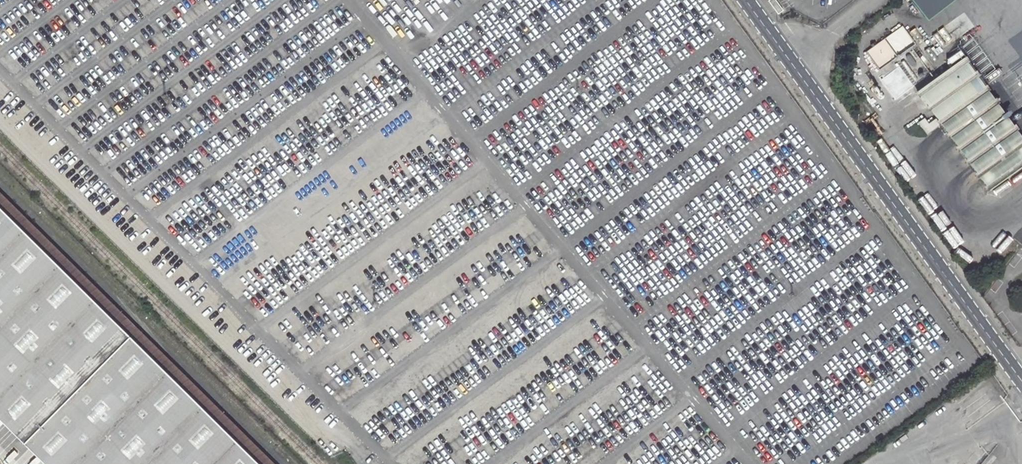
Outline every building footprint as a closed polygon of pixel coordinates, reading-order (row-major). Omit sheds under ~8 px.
[(932,22),(960,0),(915,0),(932,22)] [(906,28),(867,49),(878,68),(917,46),(906,28)] [(964,58),(918,92),(937,119),(929,125),(925,119),(919,123),(927,135),(941,125),(989,191),(1021,167),(1021,138),(964,58)] [(0,193),(0,209),(258,463),(275,463),(0,193)] [(0,209),(0,419),(45,463),(258,463),(0,209)]
